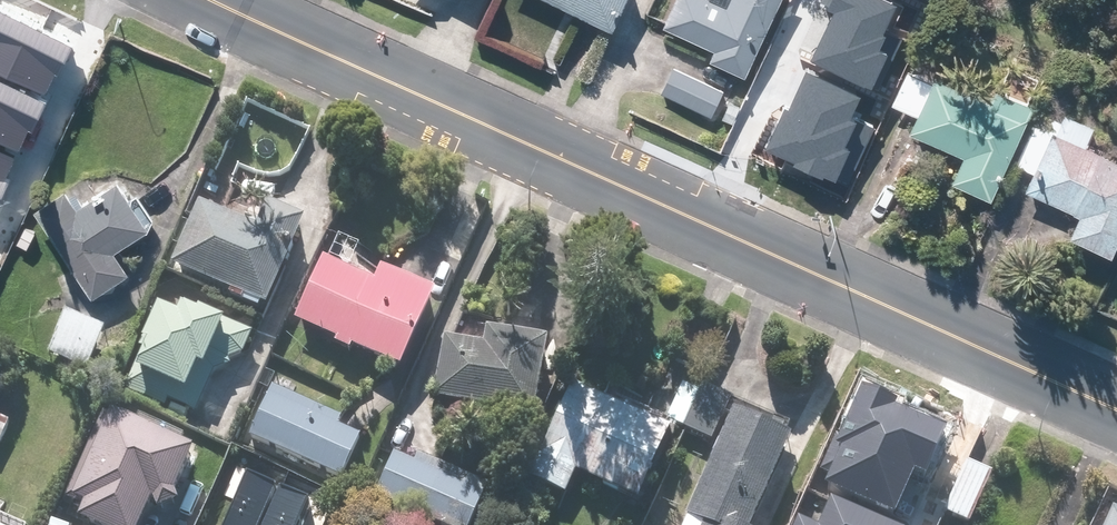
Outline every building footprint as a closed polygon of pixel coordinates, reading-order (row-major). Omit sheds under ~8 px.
[(78,34),(4,0),(0,0),(0,66),(52,90),(78,34)] [(617,25),(628,0),(557,0),(617,25)] [(666,25),(716,48),(711,59),(747,76),(782,0),(678,0),(666,25)] [(871,90),(896,40),(889,37),(904,7),(890,0),(823,0),(820,7),(834,14),(811,60),(871,90)] [(52,90),(0,66),(0,134),(26,146),(52,90)] [(907,68),(893,103),(923,116),(916,131),(968,153),(957,179),(995,195),(1036,101),(998,85),(994,94),(941,71),(937,81),(907,68)] [(784,109),(764,151),(788,161),(785,167),(845,195),(876,129),(854,119),(863,100),(807,74),(790,111),(784,109)] [(1029,189),(1083,212),(1074,234),(1115,251),(1116,248),(1116,152),(1090,141),(1098,122),(1069,109),(1060,130),(1036,121),(1016,168),(1035,175),(1029,189)] [(26,146),(0,134),(0,201),(26,146)] [(70,183),(39,206),(102,293),(137,268),(122,247),(157,222),(123,176),(85,204),(70,183)] [(203,201),(175,263),(271,306),(309,222),(278,208),(268,230),(203,201)] [(300,321),(340,338),(337,345),(356,354),(359,346),(410,368),(443,291),(380,264),(374,276),(328,256),(300,321)] [(198,414),(218,367),(238,376),(256,335),(192,308),(188,317),(158,307),(141,345),(146,347),(129,388),(171,406),(167,415),(184,422),(189,410),(198,414)] [(110,328),(71,310),(50,355),(89,372),(110,328)] [(474,340),(447,337),(438,398),(540,412),(550,338),(476,327),(474,340)] [(832,468),(828,476),(897,508),(915,468),(928,474),(951,425),(897,400),(899,395),(860,377),(820,463),(832,468)] [(576,381),(535,480),(570,495),(580,472),(646,500),(678,425),(671,421),(576,381)] [(687,384),(671,421),(678,425),(682,426),(714,440),(734,394),(704,382),(700,390),(687,384)] [(368,428),(276,388),(253,439),(345,479),(368,428)] [(683,524),(755,524),(798,437),(740,408),(683,524)] [(85,523),(91,524),(150,524),(161,501),(178,509),(202,452),(111,413),(75,498),(93,505),(85,523)] [(10,428),(0,424),(0,453),(10,428)] [(377,495),(444,524),(474,524),(493,484),(421,452),(417,461),(396,451),(377,495)] [(223,524),(258,524),(273,490),(244,477),(223,524)] [(259,524),(294,524),(304,501),(274,489),(259,524)] [(794,524),(899,524),(833,495),(821,521),(800,512),(794,524)] [(24,520),(2,511),(6,501),(0,498),(0,524),(22,524),(24,520)] [(1110,514),(1106,524),(1116,524),(1116,517),(1110,514)]
